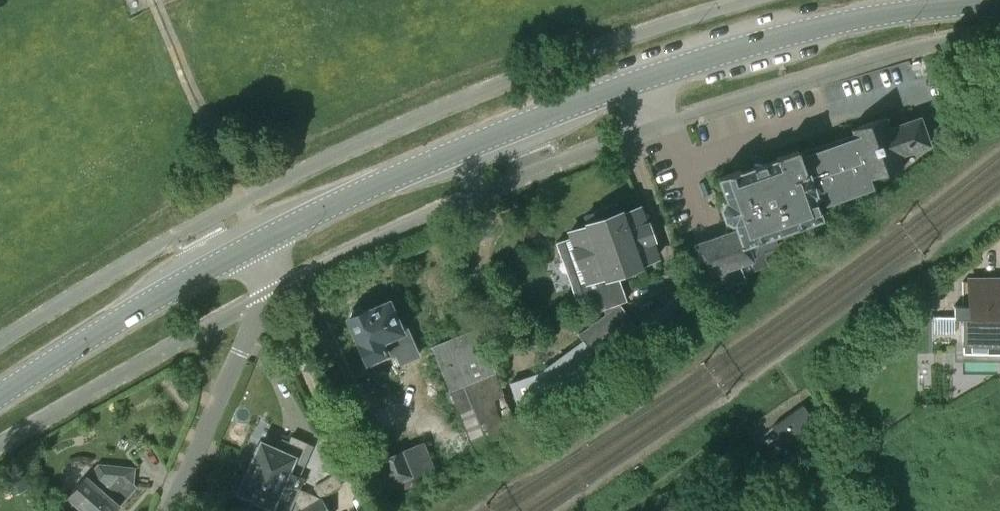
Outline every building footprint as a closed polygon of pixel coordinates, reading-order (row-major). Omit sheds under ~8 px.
[(854,133),(818,146),(838,200),(874,187),(871,178),(902,167),(898,155),(929,144),(920,117),(889,128),(885,117),(852,128),(854,133)] [(838,200),(818,146),(799,153),(798,149),(776,157),(777,159),(741,171),(741,169),(718,177),(726,201),(724,202),(721,208),(725,220),(731,223),(734,222),(736,229),(748,262),(752,260),(755,270),(767,266),(764,256),(779,251),(777,245),(794,239),(790,229),(821,218),(813,195),(822,193),(826,204),(838,200)] [(603,308),(618,303),(625,300),(616,273),(639,265),(638,263),(657,256),(651,240),(653,239),(647,223),(645,223),(639,207),(621,213),(620,211),(586,223),(587,225),(569,232),(571,237),(555,243),(561,258),(574,253),(579,266),(580,265),(586,281),(571,286),(576,302),(591,296),(596,311),(603,308)] [(748,262),(736,229),(724,234),(694,244),(712,293),(746,281),(740,265),(748,262)] [(953,317),(969,317),(969,342),(999,342),(999,281),(962,281),(962,305),(953,305),(953,317)] [(618,303),(603,308),(605,314),(578,334),(582,340),(538,373),(510,383),(523,418),(556,407),(690,308),(679,294),(635,326),(618,304),(618,303)] [(396,353),(400,363),(418,355),(402,318),(398,320),(389,299),(368,309),(368,308),(365,310),(359,307),(351,310),(349,317),(347,318),(367,362),(387,353),(388,356),(396,353)] [(474,320),(428,338),(476,459),(523,440),(474,320)] [(803,404),(772,427),(784,443),(815,421),(803,404)] [(250,467),(299,489),(303,480),(287,473),(294,458),(298,460),(306,442),(291,436),(289,441),(282,438),(278,439),(275,448),(261,442),(250,467)] [(390,486),(394,485),(396,492),(414,484),(412,481),(436,471),(423,440),(378,459),(379,461),(370,465),(380,489),(389,484),(390,486)] [(116,466),(114,468),(113,466),(99,465),(87,478),(85,476),(68,496),(85,510),(114,510),(119,506),(111,498),(126,481),(132,482),(134,468),(116,466)] [(250,467),(239,492),(254,498),(248,510),(269,510),(270,510),(272,510),(289,510),(294,499),(299,489),(250,467)] [(313,487),(320,498),(341,484),(335,475),(334,474),(313,487)] [(294,499),(301,509),(298,510),(330,510),(322,499),(299,489),(294,499)]
